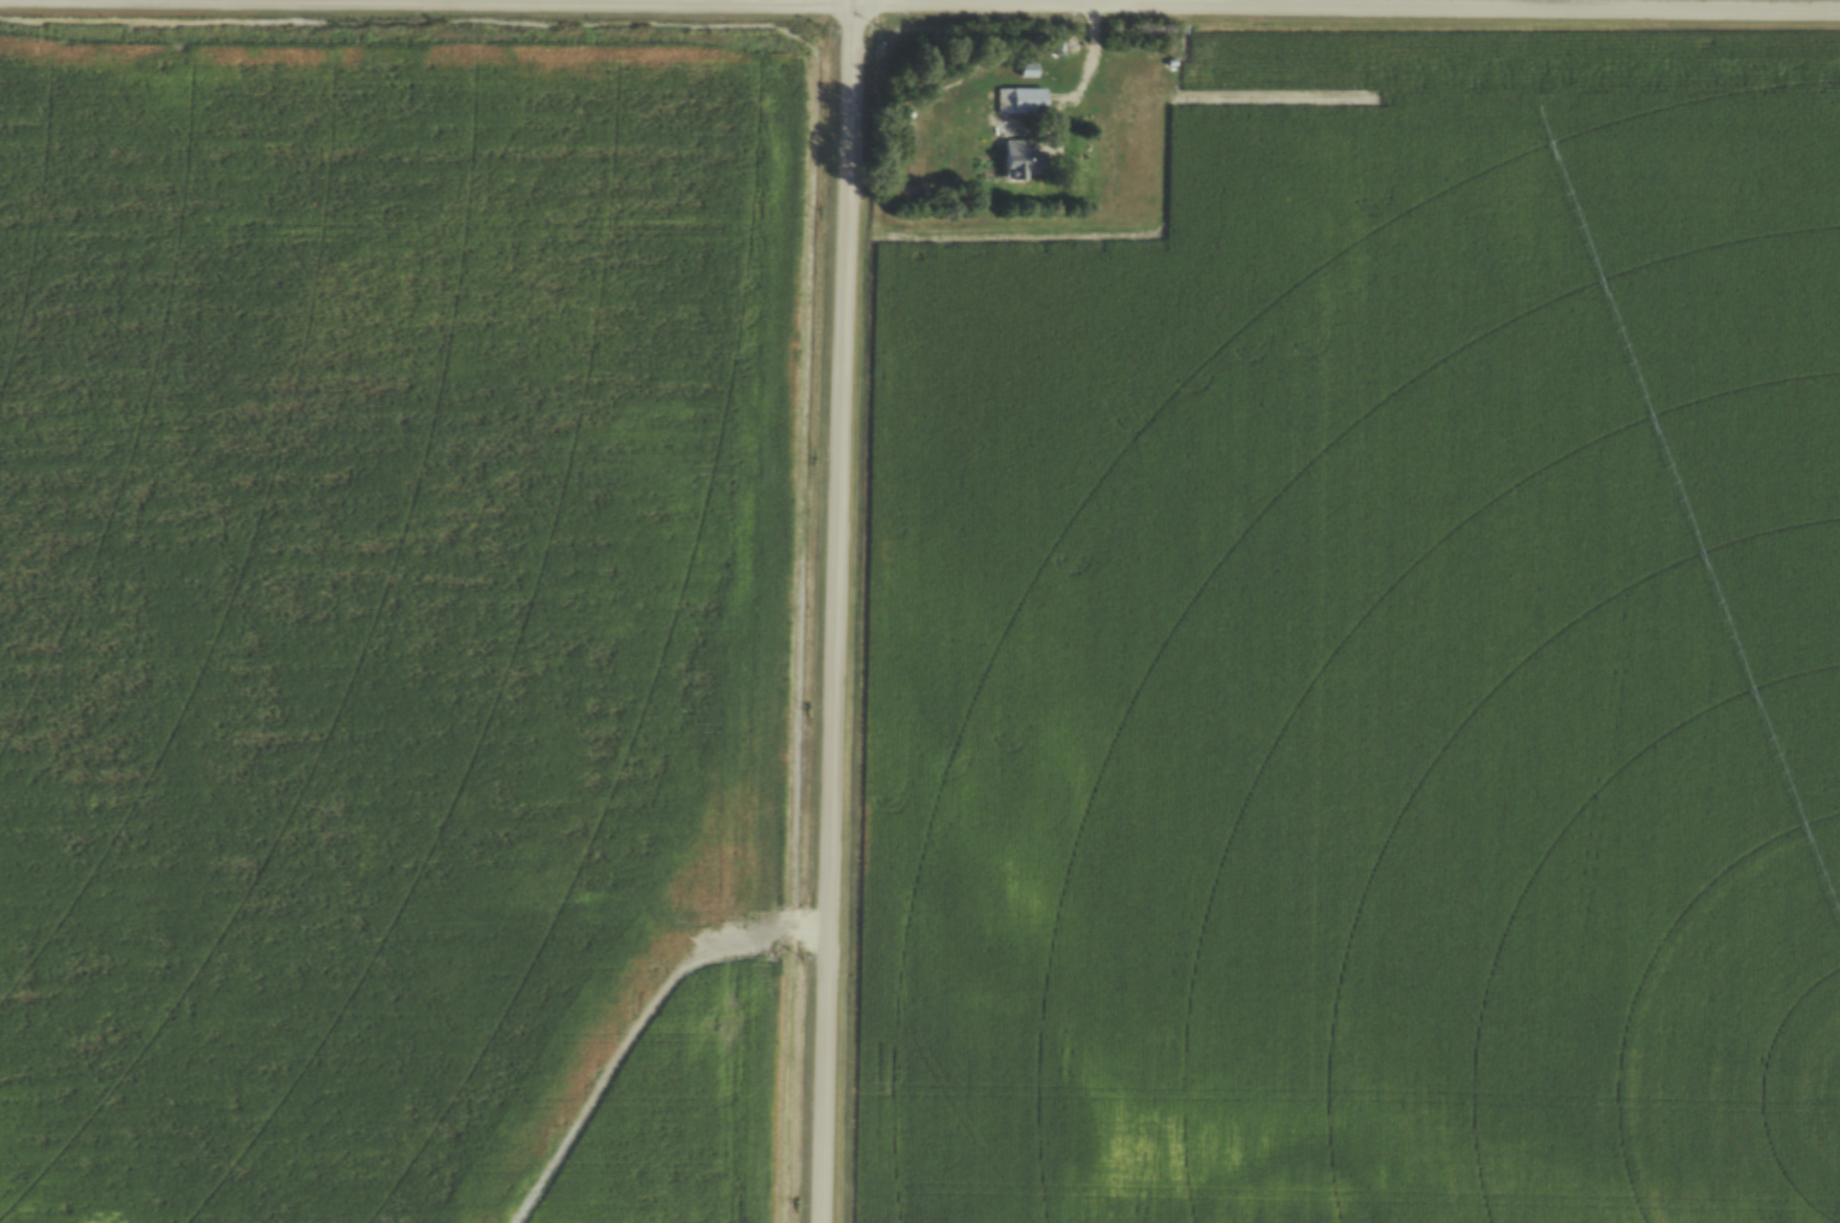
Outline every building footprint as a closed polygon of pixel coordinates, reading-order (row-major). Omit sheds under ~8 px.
[(996,114),(1047,114),(1047,89),(996,89),(996,114)] [(1004,142),(1004,182),(1025,182),(1025,175),(1047,175),(1047,152),(1029,152),(1029,142),(1004,142)]
